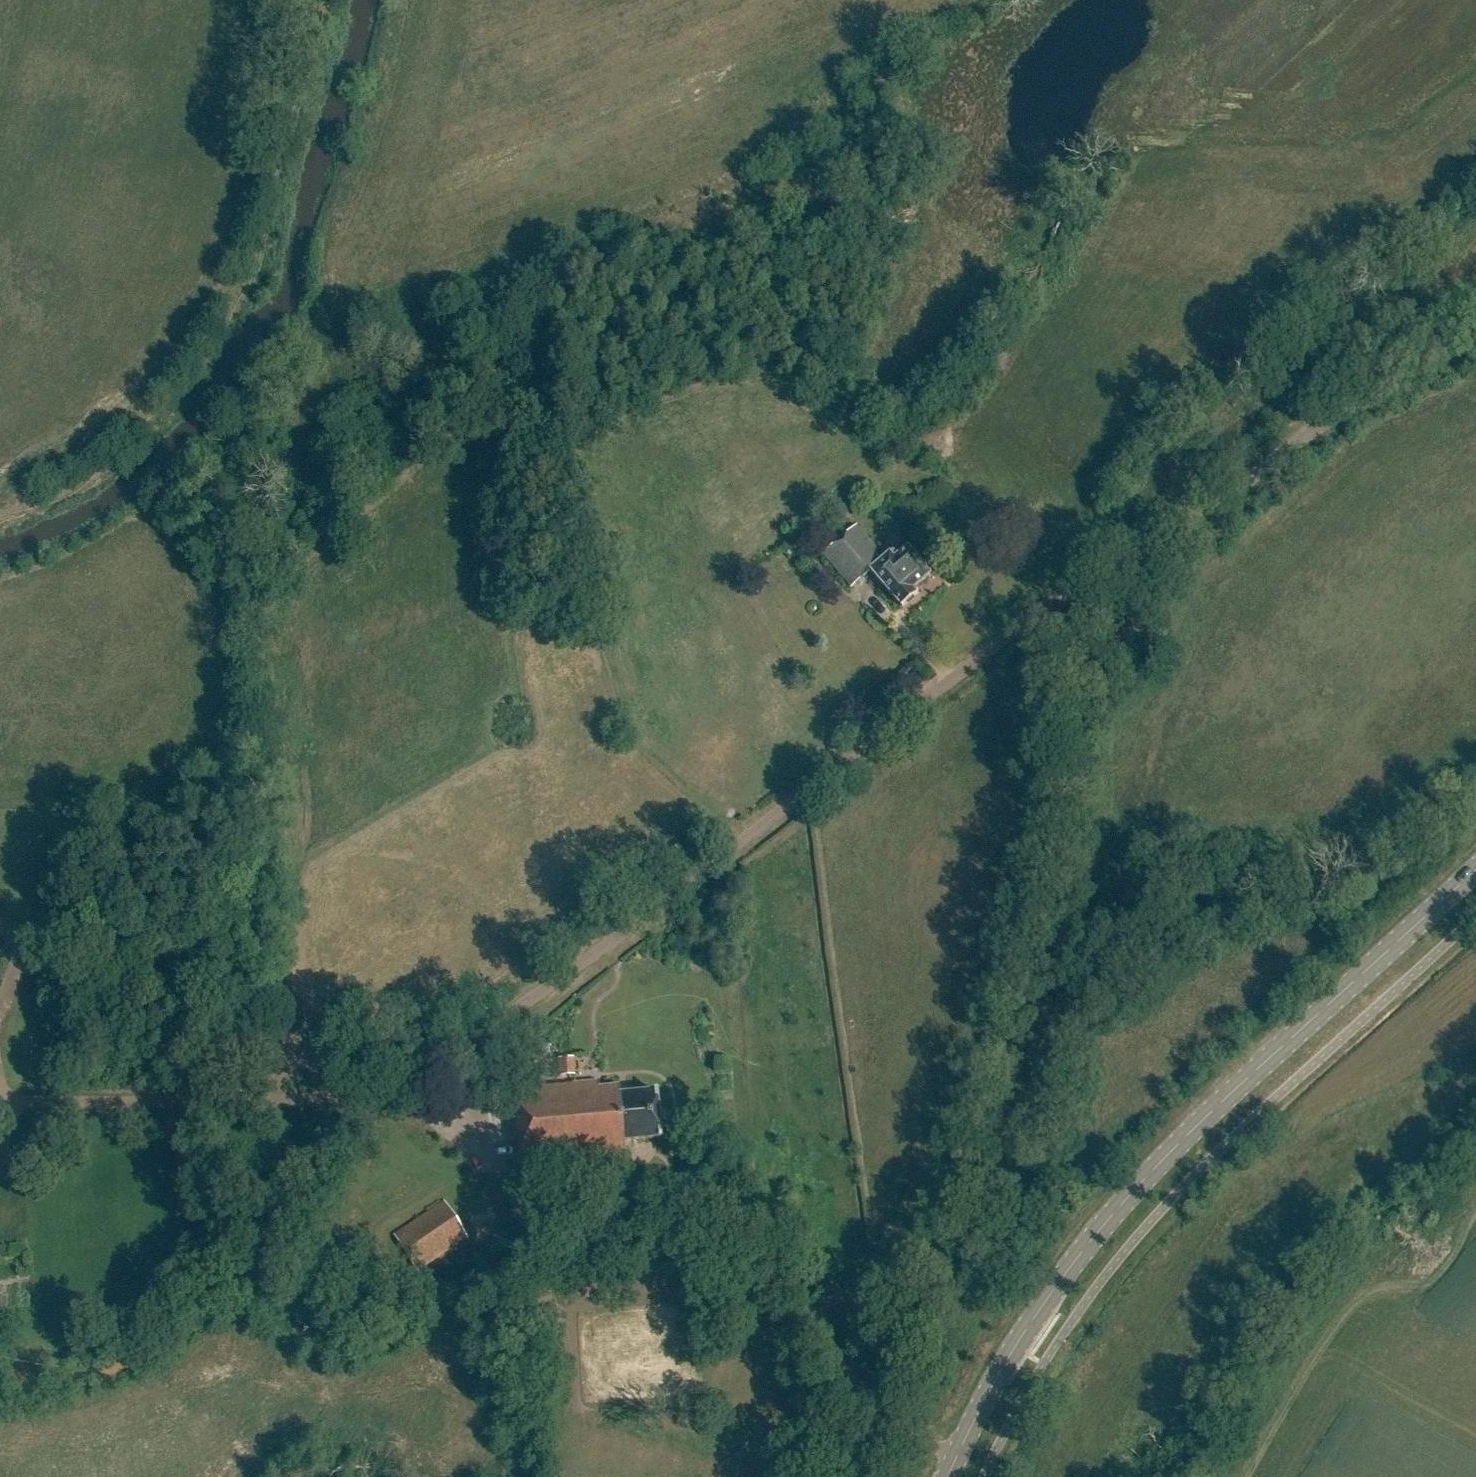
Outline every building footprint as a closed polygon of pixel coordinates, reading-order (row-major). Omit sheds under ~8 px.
[(919,595),(913,588),(932,573),(909,546),(900,553),(896,548),(886,557),(860,525),(826,552),(854,586),(874,568),(906,607),(919,595)] [(574,1076),(573,1059),(557,1060),(558,1077),(574,1076)] [(626,1159),(625,1139),(660,1136),(656,1088),(621,1091),(621,1082),(599,1084),(599,1079),(514,1087),(521,1168),(626,1159)] [(445,1204),(393,1236),(415,1271),(468,1239),(445,1204)]
